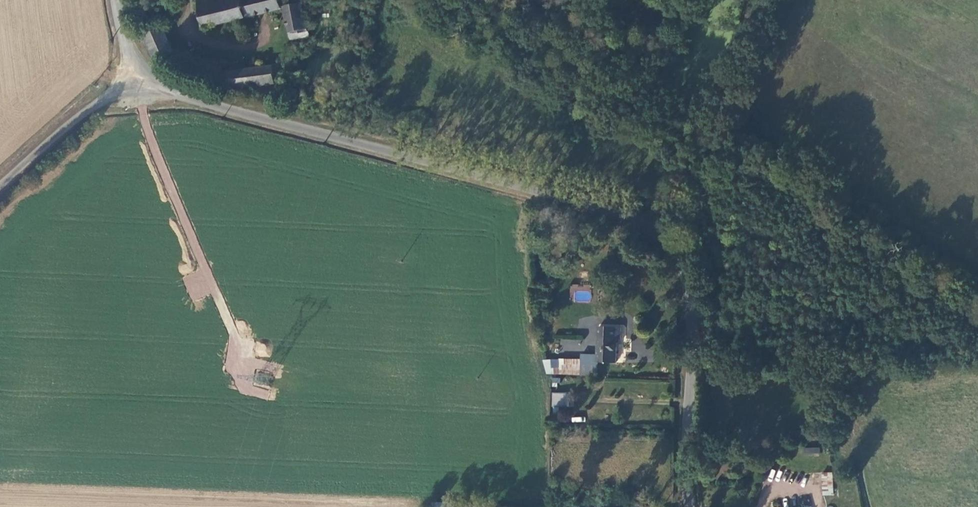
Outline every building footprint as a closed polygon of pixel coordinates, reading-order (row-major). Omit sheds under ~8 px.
[(206,27),(283,8),(281,0),(200,0),(206,27)] [(293,39),(310,34),(303,2),(285,6),(293,39)] [(164,29),(146,35),(157,62),(175,55),(164,29)] [(283,65),(223,72),(227,89),(285,82),(283,65)] [(580,348),(581,337),(560,336),(560,347),(580,348)] [(599,352),(596,352),(598,367),(600,367),(601,360),(618,361),(619,337),(600,336),(599,352)] [(598,367),(596,352),(584,352),(583,366),(598,367)] [(561,371),(562,360),(549,359),(548,371),(561,371)] [(571,394),(557,393),(557,407),(570,408),(571,394)] [(834,496),(834,474),(824,474),(824,496),(834,496)]
